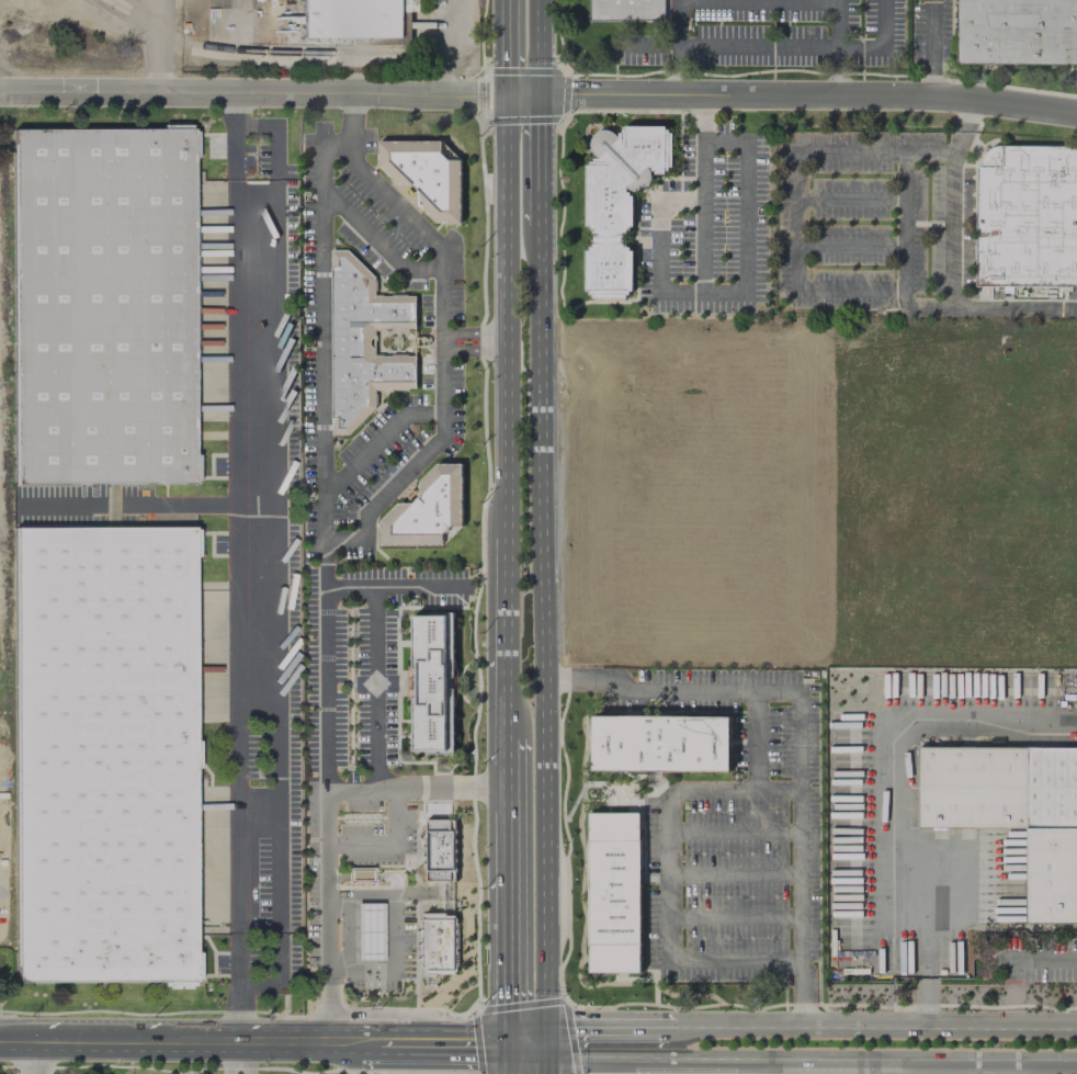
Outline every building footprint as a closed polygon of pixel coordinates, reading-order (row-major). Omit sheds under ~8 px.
[(301,45),(300,0),(419,0),(419,11),(410,11),(410,45),(301,45)] [(589,22),(589,0),(665,0),(665,22),(589,22)] [(957,65),(1076,66),(1076,0),(958,0),(957,65)] [(614,135),(617,138),(617,133),(621,133),(621,129),(624,129),(624,125),(665,126),(665,129),(668,129),(668,133),(671,133),(671,167),(668,167),(668,170),(665,170),(665,173),(654,173),(654,170),(650,170),(650,167),(646,167),(646,168),(649,172),(649,177),(649,181),(647,184),(644,188),(640,190),(636,191),(632,190),(627,188),(626,186),(626,192),(628,192),(630,195),(633,195),(633,226),(628,226),(628,229),(625,229),(625,234),(622,234),(622,244),(625,244),(625,247),(628,247),(628,250),(632,250),(632,291),(628,291),(628,294),(625,294),(625,297),(591,297),(591,294),(588,294),(588,291),(585,291),(585,250),(588,250),(588,247),(592,247),(591,244),(593,244),(593,234),(592,234),(592,229),(589,229),(588,226),(585,226),(586,165),(589,165),(589,161),(592,161),(592,158),(598,158),(594,155),(591,151),(590,147),(590,143),(591,138),(593,135),(598,132),(602,131),(606,131),(610,133),(614,135)] [(13,484),(13,129),(192,129),(192,484),(13,484)] [(379,142),(379,167),(397,184),(412,184),(419,191),(419,206),(435,224),(461,224),(461,161),(442,142),(379,142)] [(1002,147),(1076,147),(1076,287),(977,286),(977,168),(982,168),(983,160),(987,152),(995,148),(1002,147)] [(332,250),(332,436),(348,437),(376,408),(376,389),(417,389),(416,357),(375,357),(375,349),(371,346),(371,340),(375,337),(375,328),(416,329),(416,296),(375,296),(375,279),(349,251),(332,250)] [(381,521),(382,545),(443,546),(462,527),(462,464),(438,464),(420,482),(420,498),(413,505),(398,505),(381,521)] [(14,528),(15,982),(195,982),(193,527),(14,528)] [(453,753),(452,614),(413,614),(414,753),(453,753)] [(591,716),(728,715),(729,770),(591,771),(591,716)] [(919,747),(1076,748),(1076,924),(1027,924),(1027,828),(919,827),(919,747)] [(589,813),(639,813),(639,973),(588,973),(589,813)] [(427,817),(427,884),(462,884),(462,817),(427,817)] [(346,867),(346,883),(372,883),(372,868),(346,867)] [(382,959),(355,959),(355,902),(382,902),(382,959)] [(421,917),(454,917),(455,969),(421,970),(421,917)]
